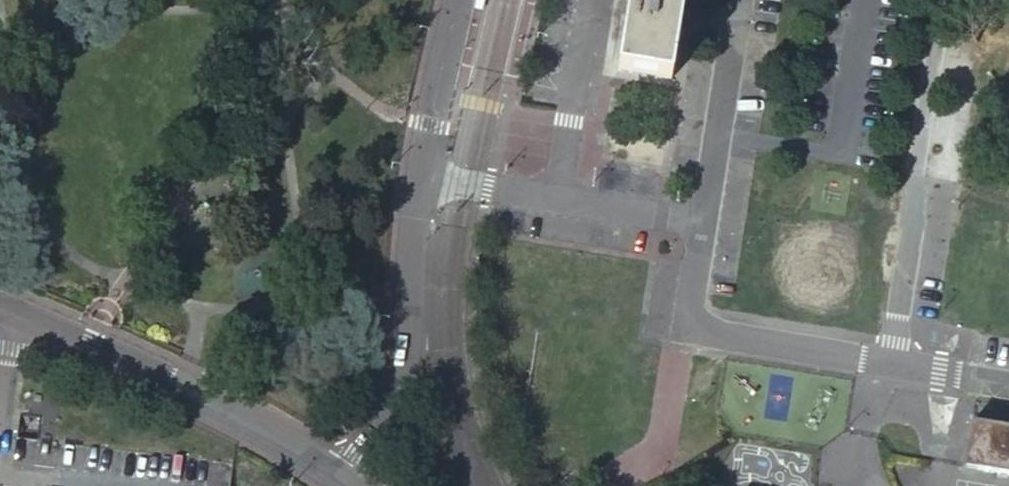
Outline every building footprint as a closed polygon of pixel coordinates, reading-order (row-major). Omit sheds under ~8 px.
[(683,0),(629,0),(617,69),(671,78),(683,0)] [(971,423),(965,467),(1008,474),(1008,429),(971,423)]
